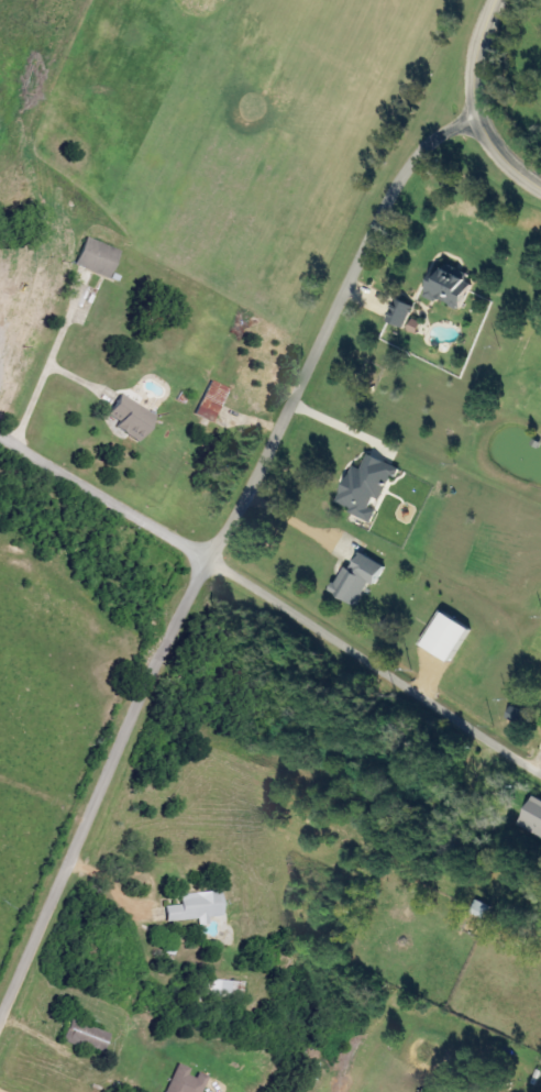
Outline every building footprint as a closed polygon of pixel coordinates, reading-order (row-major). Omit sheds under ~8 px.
[(124,251),(90,237),(78,265),(113,279),(124,251)] [(424,300),(434,277),(440,279),(445,268),(467,278),(464,285),(471,288),(459,316),(424,300)] [(429,324),(415,317),(420,305),(403,298),(393,322),(424,335),(429,324)] [(207,385),(224,393),(208,426),(191,419),(207,385)] [(106,418),(118,398),(152,419),(134,448),(112,433),(118,426),(106,418)] [(379,521),(383,510),(401,467),(374,456),(368,470),(359,467),(343,506),(379,521)] [(393,568),(362,551),(340,594),(364,607),(376,583),(383,587),(393,568)] [(455,647),(463,635),(468,638),(472,631),(439,611),(419,644),(452,664),(460,650),(455,647)] [(540,835),(540,800),(532,796),(518,823),(540,835)] [(198,919),(199,925),(209,925),(209,917),(220,916),(219,891),(178,893),(178,905),(163,906),(164,921),(198,919)] [(231,980),(208,980),(207,998),(231,999),(231,980)] [(101,1052),(107,1032),(66,1020),(60,1040),(101,1052)] [(205,1076),(195,1072),(194,1074),(174,1066),(163,1091),(198,1091),(205,1076)]
